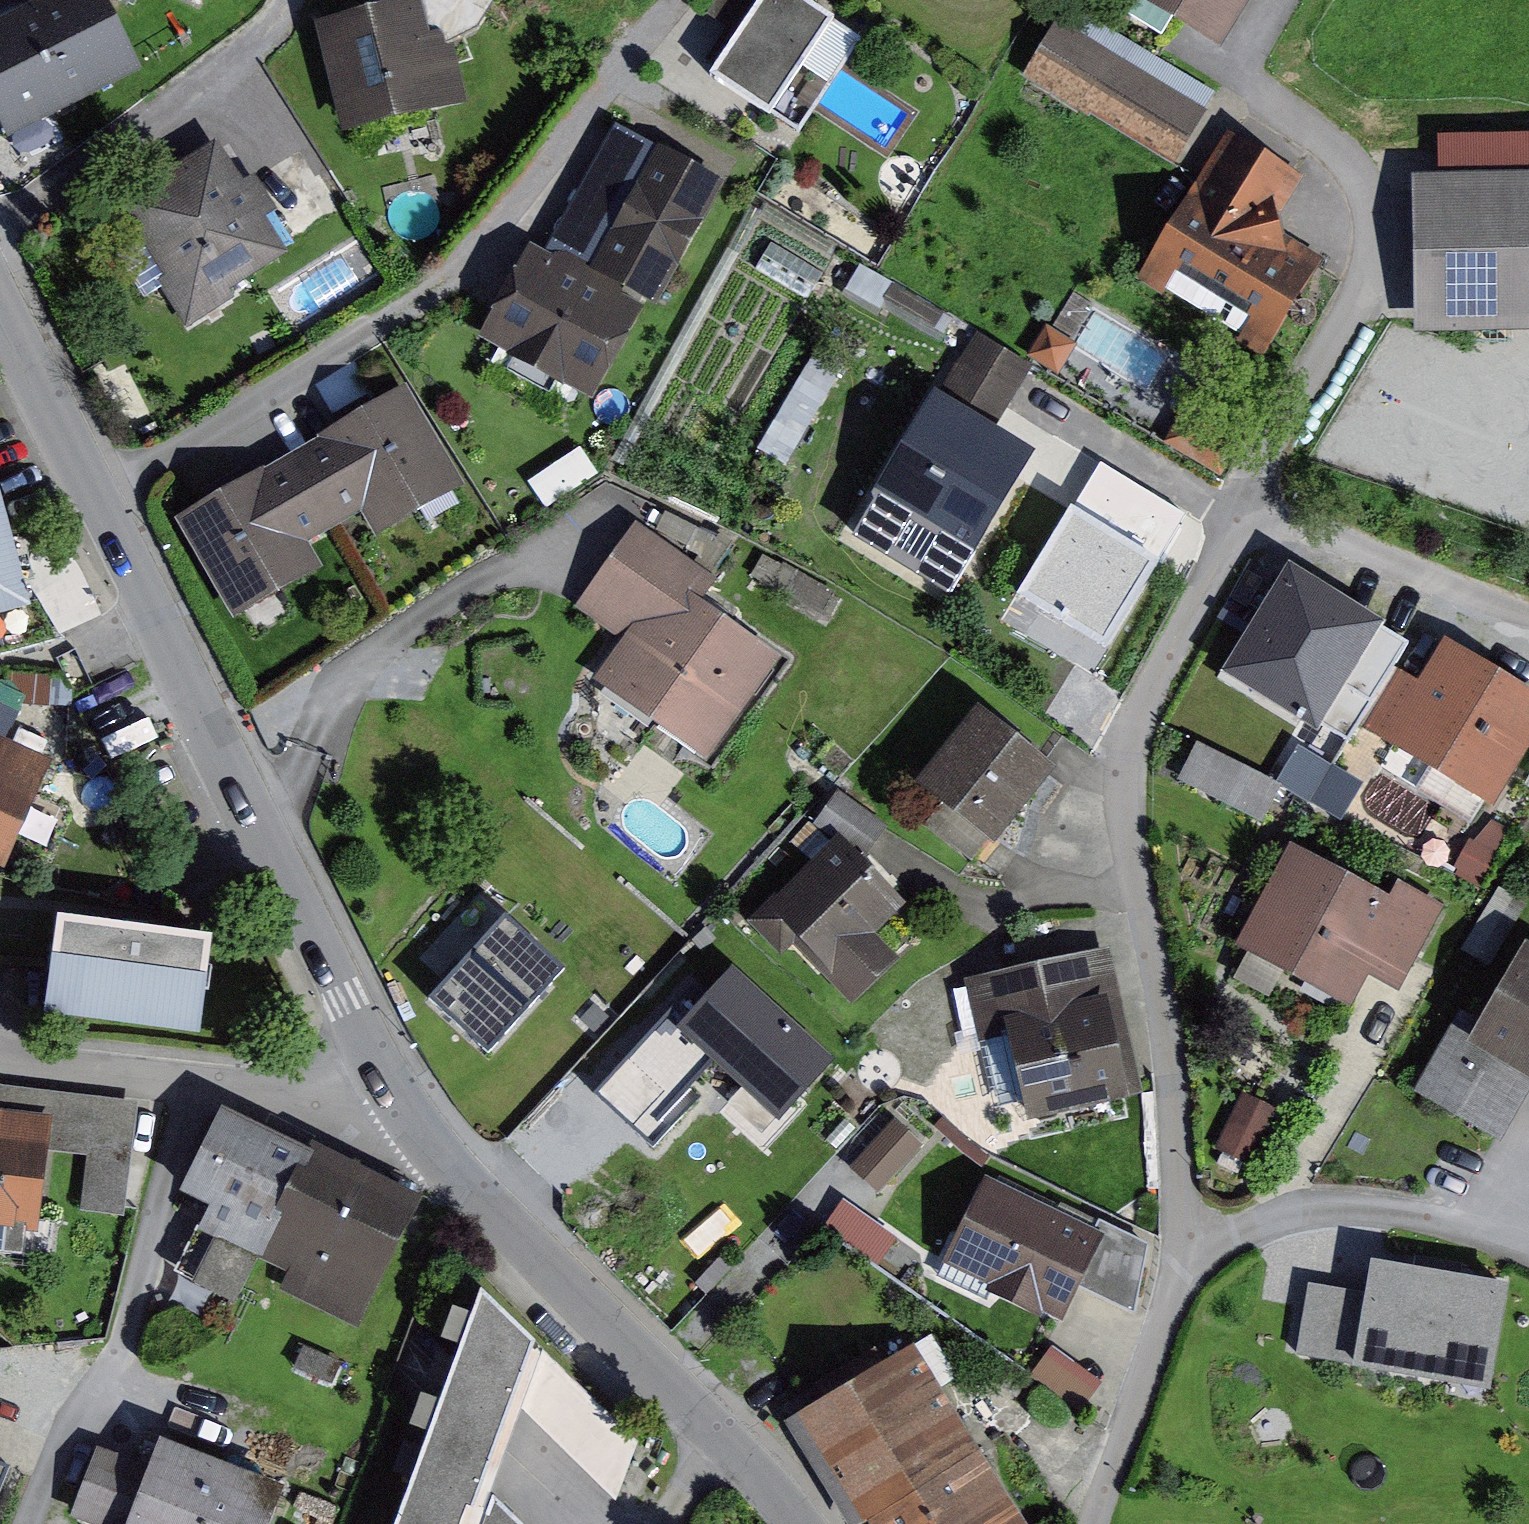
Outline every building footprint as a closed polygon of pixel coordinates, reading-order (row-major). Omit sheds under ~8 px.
[(0,27),(0,91),(23,138),(155,74),(119,0),(56,0),(0,27)] [(380,15),(442,1),(450,37),(463,34),(465,44),(496,28),(513,0),(389,0),(380,15)] [(732,80),(817,136),(879,41),(856,26),(858,23),(822,0),(735,0),(725,15),(760,38),(732,80)] [(1240,51),(1272,0),(1157,0),(1240,51)] [(380,15),(333,26),(359,135),(480,107),(465,44),(463,34),(450,37),(442,1),(380,15)] [(1083,5),(1039,77),(1191,168),(1235,95),(1083,5)] [(1342,262),(1307,241),(1310,228),(1301,212),(1322,177),(1246,132),(1160,276),(1288,352),(1342,262)] [(135,206),(181,276),(173,282),(203,328),(250,298),(245,290),(348,222),(310,165),(278,186),(272,177),(261,184),(233,142),(135,206)] [(733,179),(677,146),(612,263),(667,296),(733,179)] [(1435,176),(1435,335),(1528,335),(1528,175),(1435,176)] [(577,272),(544,255),(502,334),(603,390),(647,310),(616,293),(621,284),(580,263),(577,272)] [(929,328),(941,312),(901,281),(889,296),(929,328)] [(1040,360),(1167,418),(1199,350),(1072,291),(1040,360)] [(995,333),(891,505),(997,569),(1063,459),(1014,429),(1031,403),(1052,367),(995,333)] [(808,355),(766,447),(797,462),(839,369),(808,355)] [(424,388),(193,521),(252,624),(342,572),(327,546),(379,516),(394,541),(483,490),(424,388)] [(0,504),(0,633),(59,617),(26,496),(0,504)] [(653,514),(588,602),(636,637),(611,672),(724,755),(801,649),(721,591),(734,573),(653,514)] [(1297,556),(1231,663),(1328,722),(1394,615),(1297,556)] [(1357,720),(1497,808),(1528,757),(1528,692),(1449,642),(1424,682),(1393,663),(1357,720)] [(1001,694),(941,774),(1021,833),(1081,754),(1001,694)] [(1223,706),(1185,781),(1270,825),(1289,788),(1325,806),(1344,767),(1223,706)] [(21,873),(70,762),(0,731),(0,863),(21,873)] [(856,825),(766,913),(804,951),(827,928),(883,985),(919,949),(895,925),(925,895),(856,825)] [(1292,850),(1239,952),(1356,1013),(1374,979),(1404,994),(1448,909),(1399,884),(1391,900),(1292,850)] [(226,929),(61,906),(47,1003),(212,1027),(226,929)] [(505,914),(429,995),(487,1049),(563,968),(505,914)] [(1129,942),(980,973),(994,1036),(1033,1028),(1051,1110),(1160,1087),(1129,942)] [(1420,1095),(1505,1143),(1528,1101),(1528,953),(1524,950),(1484,1022),(1467,1012),(1420,1095)] [(727,984),(659,1057),(673,1070),(724,1117),(792,1043),(727,984)] [(25,1244),(28,1219),(35,1220),(36,1217),(60,1220),(68,1151),(100,1155),(95,1207),(138,1211),(151,1098),(79,1090),(78,1105),(60,1103),(59,1109),(0,1103),(0,1242),(25,1244)] [(1247,1152),(1275,1112),(1251,1095),(1223,1135),(1247,1152)] [(276,1252),(302,1265),(293,1284),(374,1325),(443,1187),(334,1133),(331,1141),(244,1099),(203,1182),(227,1193),(191,1266),(253,1297),(276,1252)] [(883,1192),(929,1141),(899,1115),(854,1166),(883,1192)] [(1004,1168),(962,1255),(1007,1277),(1003,1285),(1059,1312),(1062,1304),(1085,1315),(1127,1227),(1004,1168)] [(841,1196),(824,1227),(882,1259),(899,1228),(841,1196)] [(1513,1286),(1373,1261),(1355,1363),(1495,1387),(1513,1286)] [(506,1274),(418,1523),(563,1523),(521,1482),(545,1413),(566,1352),(571,1339),(506,1274)] [(803,1414),(869,1523),(871,1523),(891,1512),(898,1523),(1049,1523),(936,1335),(803,1414)] [(1086,1405),(1104,1380),(1054,1345),(1037,1371),(1086,1405)] [(652,1435),(566,1352),(545,1413),(631,1495),(652,1435)] [(169,1461),(112,1440),(86,1510),(124,1523),(289,1523),(308,1473),(182,1426),(169,1461)] [(24,1465),(0,1455),(0,1523),(2,1523),(24,1465)]
